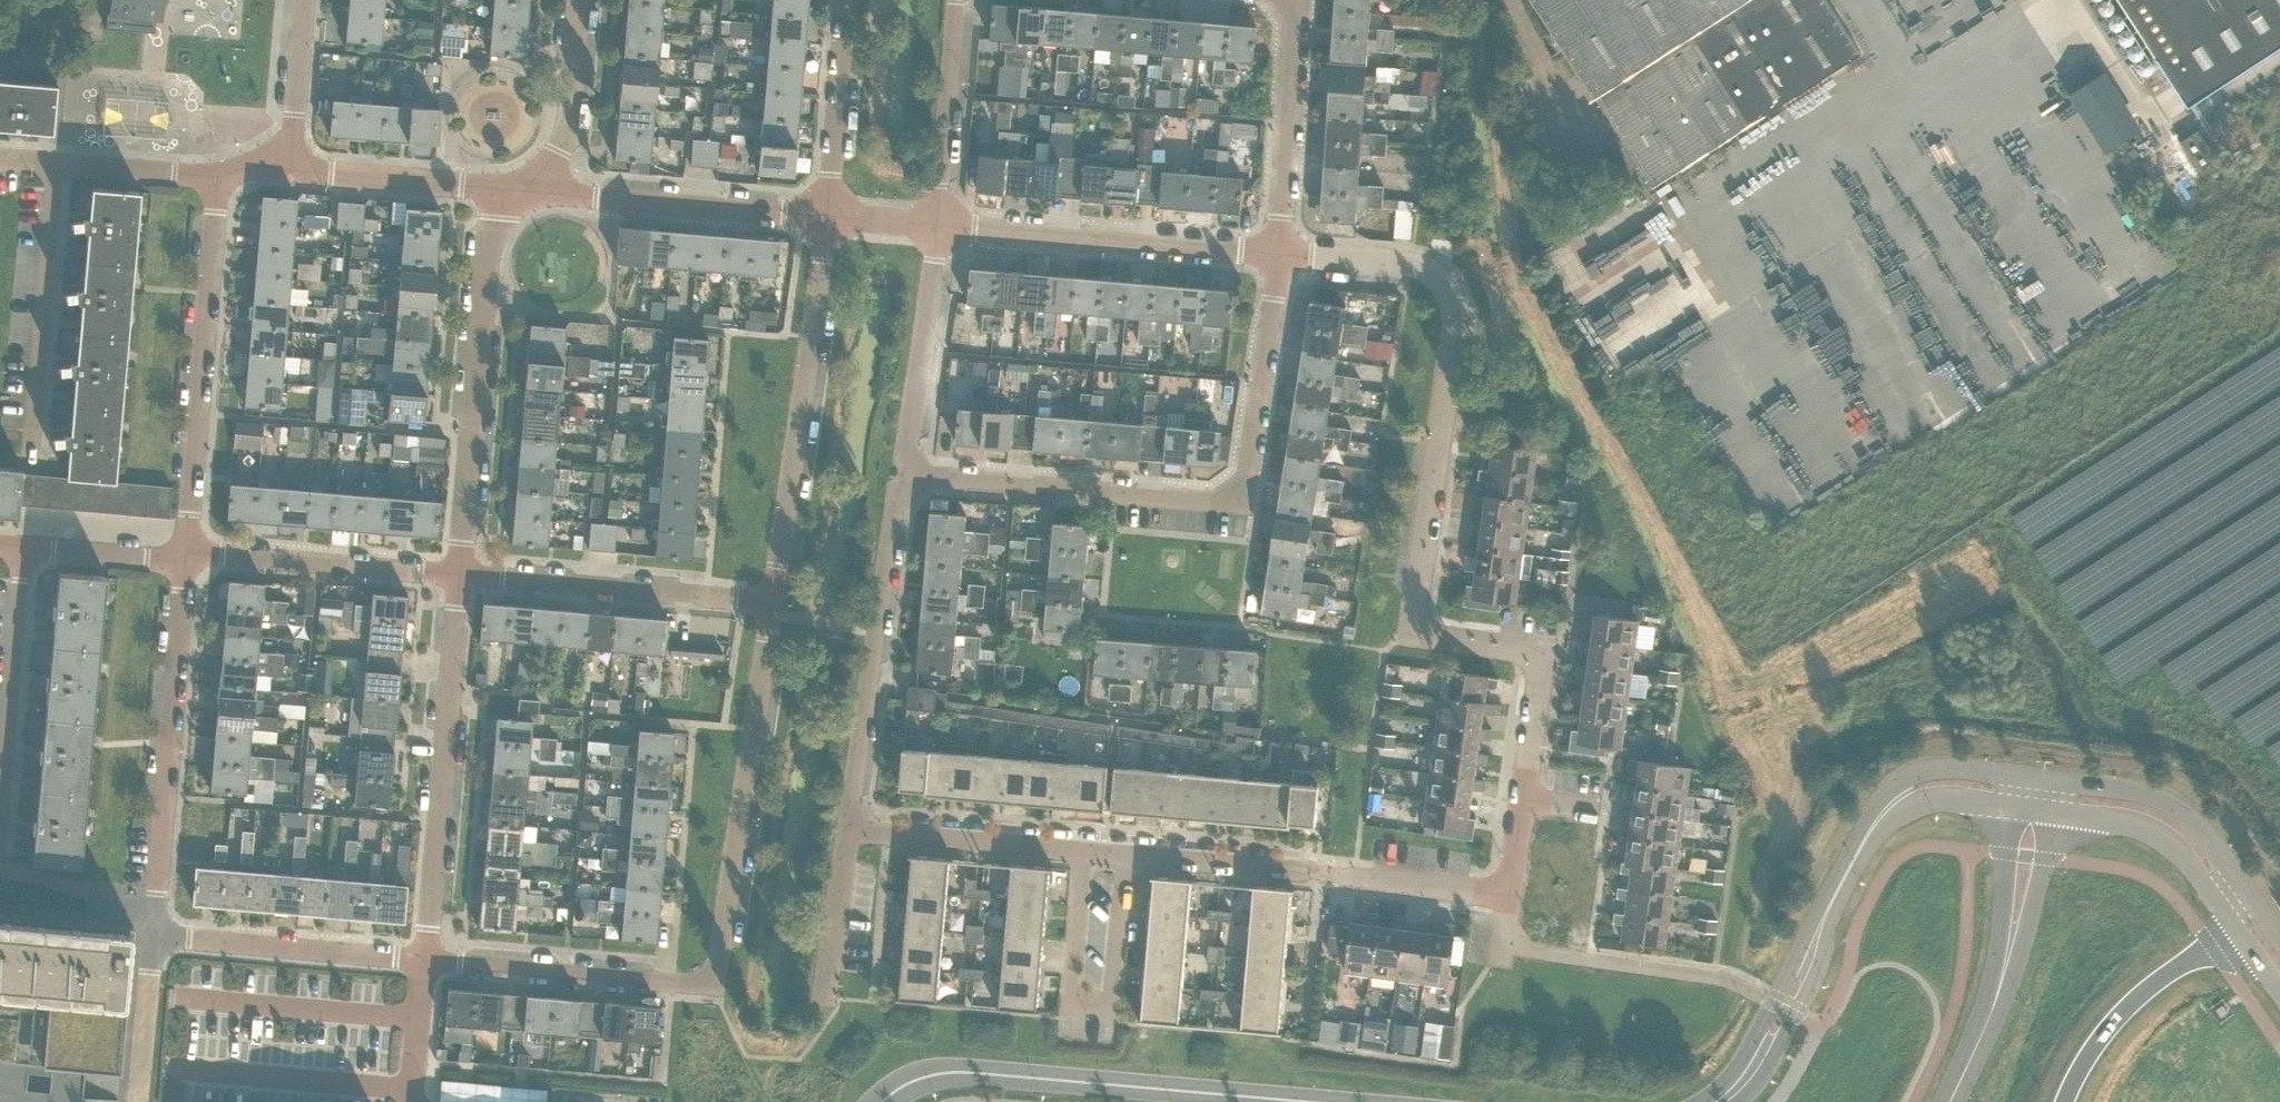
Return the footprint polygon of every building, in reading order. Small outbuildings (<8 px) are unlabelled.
[(112,6),(111,13),(107,13),(106,28),(154,32),(156,17),(153,16),(154,12),(155,8),(156,4),(157,0),(113,0),(112,6)] [(385,0),(349,0),(348,14),(389,18),(390,8),(384,7),(385,0)] [(526,29),(529,3),(493,0),(492,17),(486,16),(485,26),(526,29)] [(731,0),(721,0),(720,10),(730,11),(731,0)] [(808,0),(772,0),(771,14),(806,17),(808,0)] [(1370,12),(1371,0),(1335,0),(1334,10),(1370,12)] [(1861,54),(1827,0),(1533,0),(1653,187),(1861,54)] [(2279,46),(2279,0),(2119,0),(2188,106),(2279,46)] [(662,21),(663,5),(627,2),(625,28),(667,32),(667,22),(662,21)] [(1018,41),(1021,5),(994,3),(991,38),(1018,41)] [(1044,43),(1047,7),(1021,5),(1018,41),(1017,50),(1016,66),(1027,67),(1029,42),(1044,43)] [(1070,45),(1073,10),(1047,7),(1044,43),(1070,45)] [(711,24),(712,9),(700,8),(698,22),(711,24)] [(1073,10),(1070,45),(1096,47),(1099,12),(1073,10)] [(1369,28),(1370,12),(1334,10),(1332,36),(1394,40),(1395,30),(1369,28)] [(1111,49),(1122,50),(1125,14),(1099,12),(1096,47),(1111,49)] [(388,28),(389,18),(348,14),(345,41),(367,43),(380,44),(381,44),(382,27),(388,28)] [(804,43),(806,17),(771,14),(769,30),(764,30),(763,40),(804,43)] [(1148,52),(1151,17),(1125,14),(1122,50),(1121,59),(1120,75),(1130,76),(1133,51),(1148,52)] [(1172,80),(1177,19),(1151,17),(1148,52),(1163,53),(1161,79),(1172,80)] [(431,36),(432,20),(417,19),(416,34),(431,36)] [(730,34),(731,20),(721,19),(720,33),(730,34)] [(1200,57),(1203,21),(1177,19),(1172,80),(1183,81),(1185,55),(1200,57)] [(479,37),(481,24),(445,21),(444,30),(440,30),(438,48),(452,49),(454,34),(479,37)] [(1226,59),(1229,23),(1203,21),(1200,57),(1215,58),(1213,84),(1224,85),(1225,68),(1226,59)] [(1229,23),(1226,59),(1254,61),(1257,26),(1229,23)] [(1466,37),(1468,26),(1450,23),(1448,34),(1466,37)] [(524,56),(526,29),(485,26),(484,36),(490,36),(489,53),(524,56)] [(666,41),(667,32),(625,28),(623,54),(659,57),(660,41),(666,41)] [(431,36),(413,35),(412,54),(430,55),(431,36)] [(1393,52),(1394,40),(1332,36),(1331,62),(1367,65),(1368,50),(1393,52)] [(802,69),(804,43),(763,40),(762,49),(768,50),(766,66),(802,69)] [(713,48),(712,61),(726,62),(728,44),(713,42),(713,48)] [(367,43),(366,50),(380,51),(380,44),(367,43)] [(699,47),(698,60),(711,61),(712,61),(713,48),(699,47)] [(1016,66),(1017,50),(1006,49),(1005,65),(1016,66)] [(349,66),(350,54),(337,53),(336,65),(349,66)] [(1058,53),(1057,70),(1068,70),(1069,54),(1058,53)] [(657,73),(659,57),(623,54),(621,80),(662,84),(663,74),(657,73)] [(1078,71),(1080,55),(1069,54),(1068,70),(1078,71)] [(1120,75),(1121,59),(1110,58),(1109,74),(1120,75)] [(710,80),(711,61),(698,60),(694,59),(692,78),(710,80)] [(440,75),(441,63),(426,61),(425,74),(440,75)] [(1366,74),(1367,65),(1331,62),(1329,88),(1390,92),(1391,82),(1376,81),(1377,74),(1366,74)] [(800,95),(802,69),(766,66),(765,82),(759,82),(758,92),(800,95)] [(1225,68),(1224,85),(1235,86),(1237,69),(1225,68)] [(1421,81),(1436,83),(1437,77),(1439,71),(1423,69),(1421,81)] [(2144,139),(2110,71),(2070,90),(2104,159),(2144,139)] [(57,84),(0,79),(0,129),(9,129),(9,132),(23,133),(23,130),(53,133),(57,84)] [(661,93),(662,84),(621,80),(618,106),(654,109),(656,93),(661,93)] [(745,92),(754,92),(754,82),(745,82),(745,92)] [(400,83),(399,96),(412,98),(413,84),(409,83),(400,83)] [(997,94),(1013,96),(1014,84),(998,83),(997,94)] [(677,96),(678,85),(665,84),(663,94),(677,96)] [(1014,84),(1013,96),(1026,97),(1027,85),(1014,84)] [(1184,106),(1185,87),(1171,86),(1171,89),(1170,105),(1184,106)] [(722,98),(723,89),(714,88),(713,97),(722,98)] [(1156,88),(1155,106),(1170,106),(1170,105),(1171,89),(1156,88)] [(1389,103),(1390,92),(1329,88),(1327,114),(1363,117),(1364,102),(1389,103)] [(797,122),(800,95),(758,92),(757,102),(763,102),(762,118),(797,122)] [(1097,92),(1096,100),(1112,101),(1112,93),(1097,92)] [(356,138),(360,96),(350,95),(349,101),(332,100),(332,101),(331,112),(329,135),(356,138)] [(383,140),(386,104),(369,103),(370,97),(360,96),(356,138),(383,140)] [(1215,99),(1197,97),(1195,111),(1214,113),(1215,99)] [(317,111),(331,112),(332,101),(318,99),(317,111)] [(409,142),(413,101),(403,100),(403,106),(386,104),(383,140),(409,142)] [(713,100),(711,113),(728,115),(729,101),(713,100)] [(413,101),(409,142),(436,144),(439,109),(421,107),(422,102),(413,101)] [(1006,102),(989,101),(989,110),(1006,111),(1006,102)] [(1028,112),(1038,113),(1038,103),(1029,103),(1028,112)] [(653,125),(654,109),(618,106),(616,132),(658,136),(659,126),(653,125)] [(1038,127),(1049,128),(1051,114),(1040,113),(1038,127)] [(701,129),(702,115),(692,114),(691,128),(701,129)] [(724,129),(724,115),(712,114),(711,128),(724,129)] [(1362,133),(1363,117),(1327,114),(1325,140),(1387,145),(1387,134),(1371,133),(1362,133)] [(795,147),(797,122),(762,118),(760,134),(754,134),(754,144),(795,147)] [(1051,134),(1051,142),(1052,142),(1051,152),(1072,153),(1073,142),(1073,136),(1072,136),(1074,123),(1052,121),(1051,134)] [(1254,138),(1255,123),(1232,122),(1231,137),(1254,138)] [(1139,127),(1138,145),(1153,146),(1154,129),(1139,127)] [(2202,176),(2220,164),(2198,130),(2180,142),(2202,176)] [(1005,193),(1010,131),(1000,131),(998,146),(993,146),(992,156),(981,155),(977,190),(1005,193)] [(1031,195),(1034,159),(1020,158),(1022,132),(1010,131),(1005,193),(1031,195)] [(657,146),(658,136),(616,132),(614,160),(630,161),(649,162),(650,162),(651,145),(657,146)] [(730,142),(745,143),(745,135),(730,134),(730,142)] [(1137,168),(1136,168),(1128,167),(1130,138),(1114,137),(1113,154),(1109,201),(1134,204),(1137,168)] [(683,150),(684,139),(669,138),(668,149),(683,150)] [(690,165),(703,167),(706,140),(693,139),(690,165)] [(719,141),(706,140),(703,167),(717,168),(719,141)] [(1386,156),(1387,145),(1325,140),(1324,167),(1360,169),(1361,154),(1386,156)] [(1034,159),(1031,195),(1058,197),(1059,190),(1070,191),(1073,157),(1072,157),(1072,153),(1051,152),(1052,142),(1051,142),(1037,141),(1036,159),(1034,159)] [(733,157),(734,143),(721,142),(720,156),(733,157)] [(793,175),(795,147),(754,144),(753,154),(759,154),(757,171),(793,175)] [(1148,204),(1151,164),(1153,146),(1138,145),(1136,168),(1137,168),(1134,204),(1136,204),(1136,203),(1148,204)] [(1213,210),(1218,149),(1206,148),(1204,174),(1190,172),(1187,208),(1213,210)] [(1218,149),(1213,210),(1240,213),(1243,177),(1231,176),(1232,163),(1228,163),(1230,150),(1218,149)] [(1073,157),(1070,191),(1082,192),(1082,199),(1109,201),(1113,154),(1085,152),(1085,158),(1073,157)] [(649,162),(630,161),(629,167),(629,172),(648,173),(649,162)] [(1161,206),(1165,170),(1165,165),(1151,164),(1148,204),(1160,205),(1160,206),(1161,206)] [(1358,184),(1360,169),(1324,167),(1322,193),(1383,197),(1384,186),(1358,184)] [(1187,208),(1190,172),(1165,170),(1161,206),(1187,208)] [(85,260),(134,264),(140,191),(91,187),(89,217),(86,217),(84,231),(87,231),(85,260)] [(1383,198),(1383,197),(1322,193),(1320,220),(1356,222),(1357,211),(1367,211),(1368,207),(1383,208),(1383,207),(1398,208),(1396,237),(1411,238),(1413,210),(1416,210),(1417,200),(1383,198)] [(260,222),(301,226),(301,216),(296,216),(297,198),(262,195),(260,222)] [(336,228),(349,229),(351,202),(338,201),(336,228)] [(364,203),(351,202),(349,229),(362,230),(364,203)] [(397,234),(439,237),(441,210),(405,207),(404,218),(394,217),(393,229),(398,229),(397,234)] [(375,228),(375,213),(364,212),(363,227),(375,228)] [(316,226),(328,228),(330,216),(317,215),(316,226)] [(300,236),(301,226),(260,222),(257,249),(293,252),(294,235),(300,236)] [(643,270),(647,229),(619,226),(616,262),(634,263),(633,269),(643,270)] [(670,266),(673,231),(647,229),(643,270),(653,271),(654,265),(670,266)] [(695,274),(699,233),(673,231),(670,266),(686,268),(686,274),(695,274)] [(722,271),(725,235),(699,233),(695,274),(705,275),(706,269),(722,271)] [(436,263),(439,237),(397,234),(396,244),(402,244),(401,260),(436,263)] [(748,279),(751,238),(725,235),(722,271),(738,272),(738,278),(748,279)] [(343,255),(344,238),(329,237),(328,254),(343,255)] [(751,238),(748,279),(757,280),(758,274),(775,276),(778,240),(751,238)] [(367,246),(351,245),(350,255),(366,256),(367,246)] [(291,268),(293,252),(257,249),(255,275),(296,278),(297,268),(291,268)] [(343,256),(331,255),(330,268),(341,270),(343,256)] [(128,336),(134,264),(85,260),(82,289),(79,289),(78,302),(81,303),(78,332),(128,336)] [(434,290),(436,263),(401,260),(399,277),(394,276),(393,286),(434,290)] [(359,282),(360,267),(348,267),(347,282),(359,282)] [(995,306),(998,270),(971,268),(968,303),(995,306)] [(1021,308),(1023,272),(998,270),(995,306),(994,314),(993,331),(1004,332),(1006,306),(1021,308)] [(1047,310),(1050,274),(1023,272),(1021,308),(1036,309),(1034,334),(1045,335),(1046,319),(1047,310)] [(1073,312),(1076,277),(1050,274),(1047,310),(1073,312)] [(295,288),(296,278),(255,275),(253,300),(288,304),(289,287),(295,288)] [(1099,314),(1102,279),(1076,277),(1073,312),(1099,314)] [(1125,317),(1128,281),(1102,279),(1099,314),(1125,317)] [(1150,344),(1155,283),(1128,281),(1125,317),(1141,318),(1140,327),(1138,343),(1150,344)] [(1177,321),(1180,286),(1155,283),(1150,344),(1161,345),(1162,329),(1163,320),(1177,321)] [(342,302),(343,287),(333,286),(332,301),(342,302)] [(432,315),(434,290),(393,286),(392,296),(398,296),(396,312),(432,315)] [(1201,349),(1206,288),(1180,286),(1177,321),(1187,322),(1186,331),(1192,332),(1190,348),(1201,349)] [(1206,288),(1201,349),(1213,350),(1215,324),(1231,326),(1234,290),(1206,288)] [(356,308),(357,293),(345,293),(344,307),(356,308)] [(678,309),(679,294),(667,294),(666,308),(678,309)] [(287,320),(288,304),(253,300),(251,326),(292,330),(293,320),(287,320)] [(1306,327),(1366,337),(1368,326),(1343,322),(1345,306),(1310,300),(1306,327)] [(664,303),(651,301),(649,318),(662,319),(664,303)] [(731,320),(732,305),(718,304),(717,318),(731,320)] [(339,322),(340,308),(328,307),(327,321),(339,322)] [(775,324),(777,311),(749,308),(748,321),(775,324)] [(716,326),(717,313),(703,311),(701,325),(716,326)] [(430,341),(432,315),(396,312),(395,329),(389,328),(388,338),(430,341)] [(993,331),(994,314),(983,313),(982,330),(993,331)] [(1046,319),(1045,335),(1056,336),(1057,320),(1046,319)] [(1097,339),(1098,323),(1088,322),(1087,336),(1087,339),(1097,339)] [(1098,323),(1097,339),(1109,340),(1110,324),(1098,323)] [(530,324),(527,360),(545,362),(545,352),(569,355),(570,342),(564,341),(565,327),(530,324)] [(291,340),(292,330),(251,326),(248,352),(284,355),(285,339),(291,340)] [(1366,339),(1366,337),(1306,327),(1302,353),(1337,359),(1339,344),(1365,347),(1366,339)] [(1382,338),(1391,340),(1393,330),(1384,329),(1382,338)] [(121,408),(128,336),(78,332),(76,362),(73,361),(72,375),(75,375),(72,404),(121,408)] [(352,353),(353,335),(342,335),(341,353),(352,353)] [(388,338),(356,335),(355,351),(382,353),(381,356),(390,357),(393,355),(392,365),(427,368),(430,341),(388,338)] [(687,374),(705,375),(708,339),(673,336),(672,351),(666,350),(665,363),(688,365),(687,374)] [(1365,347),(1364,356),(1387,359),(1389,342),(1366,339),(1365,347)] [(334,360),(335,341),(324,340),(322,359),(334,360)] [(282,372),(284,355),(248,352),(246,378),(287,382),(288,372),(282,372)] [(527,360),(524,386),(560,389),(561,375),(567,376),(587,378),(587,373),(588,359),(589,356),(569,355),(545,352),(545,362),(527,360)] [(1335,374),(1337,359),(1302,353),(1298,379),(1358,388),(1360,378),(1335,374)] [(613,375),(614,361),(588,359),(587,373),(613,375)] [(353,371),(354,361),(341,360),(340,370),(353,371)] [(972,373),(986,374),(987,361),(973,360),(972,373)] [(631,377),(632,362),(619,361),(618,376),(631,377)] [(632,362),(631,377),(644,378),(645,363),(632,362)] [(703,401),(705,375),(687,374),(688,365),(665,363),(663,384),(669,385),(668,398),(703,401)] [(425,394),(427,368),(392,365),(391,381),(385,380),(384,390),(425,394)] [(1010,443),(1013,413),(997,411),(999,386),(1001,369),(989,368),(988,376),(989,376),(983,446),(1010,448),(1010,443)] [(331,387),(333,387),(334,374),(316,372),(315,386),(317,386),(318,386),(323,386),(330,387),(331,387)] [(989,376),(988,376),(978,375),(975,409),(959,408),(956,443),(983,446),(989,376)] [(286,392),(287,382),(246,378),(244,406),(279,409),(281,391),(286,392)] [(1356,399),(1358,388),(1298,379),(1294,405),(1329,410),(1331,395),(1356,399)] [(317,386),(316,403),(317,403),(322,404),(329,404),(330,404),(331,387),(330,387),(323,386),(318,386),(317,386)] [(559,405),(560,389),(524,386),(522,412),(564,415),(564,406),(559,405)] [(359,420),(362,390),(340,388),(338,419),(359,420)] [(423,421),(425,394),(384,390),(383,400),(389,400),(388,418),(423,421)] [(1063,452),(1066,417),(1052,416),(1053,405),(1050,405),(1051,391),(1040,390),(1037,415),(1034,445),(1034,450),(1063,452)] [(1145,394),(1144,410),(1155,411),(1157,394),(1157,391),(1146,391),(1145,394)] [(1087,454),(1092,394),(1082,393),(1079,419),(1066,417),(1063,452),(1087,454)] [(1113,457),(1116,422),(1101,420),(1102,412),(1103,395),(1092,394),(1087,454),(1113,457)] [(628,410),(629,396),(617,395),(615,409),(628,410)] [(701,427),(703,401),(668,398),(666,415),(661,414),(660,424),(701,427)] [(1191,463),(1196,403),(1186,402),(1183,428),(1167,426),(1165,456),(1164,461),(1191,463)] [(1196,403),(1191,463),(1218,466),(1222,430),(1211,429),(1212,419),(1206,419),(1207,404),(1196,403)] [(115,482),(121,408),(72,404),(70,433),(67,433),(65,447),(68,447),(66,477),(115,482)] [(1328,419),(1329,410),(1294,405),(1290,431),(1325,436),(1334,437),(1350,440),(1350,439),(1377,444),(1379,432),(1374,431),(1375,429),(1352,425),(1351,429),(1337,427),(1338,421),(1328,419)] [(563,425),(564,415),(522,412),(520,438),(555,441),(557,425),(563,425)] [(1022,444),(1025,414),(1013,413),(1010,443),(1022,444)] [(1153,455),(1156,414),(1144,413),(1143,424),(1141,454),(1153,455)] [(1034,445),(1037,415),(1025,414),(1022,444),(1034,445)] [(1165,456),(1167,426),(1168,415),(1156,414),(1153,455),(1165,456)] [(233,447),(261,450),(263,423),(236,420),(233,447)] [(287,438),(288,423),(279,422),(277,437),(287,438)] [(1141,454),(1143,424),(1116,422),(1113,457),(1140,459),(1141,454)] [(288,423),(287,438),(300,440),(303,426),(288,423)] [(699,453),(701,427),(660,424),(659,434),(665,434),(663,450),(699,453)] [(336,441),(337,431),(323,429),(322,439),(336,441)] [(610,444),(611,430),(599,429),(598,443),(610,444)] [(355,444),(356,432),(343,431),(342,443),(355,444)] [(611,446),(622,447),(623,446),(624,447),(625,432),(612,431),(611,445),(611,446)] [(1321,462),(1325,436),(1290,431),(1286,456),(1321,462)] [(406,446),(407,434),(393,433),(392,445),(406,446)] [(443,469),(446,437),(418,434),(415,467),(443,469)] [(1348,450),(1350,440),(1334,437),(1332,448),(1348,450)] [(554,457),(555,441),(520,438),(518,464),(559,467),(559,466),(560,458),(554,457)] [(390,457),(391,442),(379,441),(377,456),(390,457)] [(1490,470),(1532,476),(1536,450),(1494,444),(1494,445),(1483,444),(1481,453),(1492,455),(1490,470)] [(406,446),(392,445),(392,453),(391,459),(409,460),(409,459),(410,447),(406,446)] [(606,460),(607,446),(597,445),(595,459),(606,460)] [(611,446),(611,445),(609,445),(608,459),(622,460),(622,447),(611,446)] [(697,479),(699,453),(663,450),(662,467),(656,466),(656,476),(697,479)] [(1319,477),(1321,462),(1286,456),(1282,482),(1317,488),(1326,489),(1342,491),(1344,481),(1319,477)] [(567,467),(559,466),(559,467),(518,464),(516,490),(551,493),(552,482),(566,483),(567,467)] [(19,504),(22,473),(23,468),(0,466),(0,515),(18,517),(19,504)] [(1532,476),(1490,470),(1479,469),(1478,479),(1489,480),(1487,496),(1529,502),(1532,476)] [(602,492),(604,471),(592,470),(591,491),(602,492)] [(624,498),(625,487),(622,486),(623,472),(611,472),(609,497),(624,498)] [(1579,483),(1581,474),(1567,472),(1566,481),(1579,483)] [(115,482),(66,477),(25,473),(22,473),(19,504),(22,505),(169,518),(172,487),(115,482)] [(695,505),(697,479),(656,476),(655,486),(661,486),(659,502),(695,505)] [(254,521),(257,480),(247,479),(247,485),(230,483),(226,519),(254,521)] [(280,523),(283,488),(267,486),(267,480),(257,480),(254,521),(280,523)] [(1313,514),(1313,513),(1317,488),(1282,482),(1278,508),(1313,514)] [(306,525),(309,484),(300,483),(299,489),(283,488),(280,523),(306,525)] [(332,528),(335,492),(319,491),(319,485),(309,484),(306,525),(332,528)] [(358,530),(361,489),(352,488),(351,494),(335,492),(332,528),(358,530)] [(384,532),(387,497),(371,495),(372,489),(361,489),(358,530),(384,532)] [(1326,489),(1324,499),(1328,500),(1340,502),(1342,491),(1326,489)] [(550,509),(551,493),(516,490),(513,516),(555,519),(556,510),(550,509)] [(410,534),(413,493),(404,492),(404,498),(387,497),(384,532),(410,534)] [(1362,507),(1364,496),(1345,492),(1343,503),(1362,507)] [(413,493),(410,534),(438,537),(441,501),(423,500),(424,494),(413,493)] [(1529,502),(1487,496),(1476,494),(1474,504),(1485,506),(1483,521),(1525,527),(1529,502)] [(624,501),(609,499),(608,513),(623,515),(624,501)] [(1566,514),(1568,500),(1559,499),(1557,512),(1566,514)] [(1568,500),(1566,514),(1575,515),(1577,501),(1568,500)] [(693,531),(695,505),(659,502),(658,519),(652,518),(651,528),(693,531)] [(1311,528),(1313,514),(1278,508),(1274,534),(1309,539),(1318,541),(1334,543),(1360,547),(1362,530),(1337,526),(1336,532),(1311,528)] [(928,537),(1003,544),(1004,534),(1005,526),(989,525),(989,533),(965,531),(966,514),(930,511),(928,537)] [(554,529),(555,519),(513,516),(511,543),(547,546),(548,529),(554,529)] [(1573,534),(1575,519),(1564,518),(1562,532),(1573,534)] [(1525,527),(1483,521),(1472,520),(1471,529),(1482,531),(1480,546),(1522,552),(1525,527)] [(1052,549),(1087,552),(1089,525),(1054,522),(1053,538),(1027,536),(1026,547),(1042,548),(1052,549)] [(601,550),(603,524),(590,523),(588,549),(601,550)] [(603,524),(601,550),(614,552),(616,525),(603,524)] [(644,540),(645,527),(630,526),(629,539),(644,540)] [(690,559),(693,531),(651,528),(650,538),(656,538),(655,556),(690,559)] [(1305,565),(1309,539),(1274,534),(1270,560),(1305,565)] [(1002,553),(1003,544),(928,537),(926,564),(962,567),(963,550),(989,553),(989,552),(1002,553)] [(1318,541),(1316,551),(1332,553),(1334,543),(1318,541)] [(1522,552),(1480,546),(1469,545),(1467,555),(1478,557),(1476,572),(1518,578),(1519,577),(1531,579),(1534,554),(1522,552)] [(1026,547),(1026,558),(1041,559),(1042,548),(1026,547)] [(1085,578),(1087,552),(1052,549),(1049,575),(1085,578)] [(1570,552),(1552,550),(1551,556),(1569,558),(1570,552)] [(1302,580),(1305,565),(1270,560),(1266,585),(1326,595),(1327,584),(1302,580)] [(959,593),(962,567),(926,564),(924,590),(959,593)] [(1567,584),(1568,571),(1559,570),(1557,570),(1557,571),(1535,567),(1533,580),(1555,583),(1555,582),(1567,584)] [(51,645),(100,649),(107,576),(58,572),(55,602),(52,602),(51,615),(54,616),(51,645)] [(1515,604),(1518,578),(1476,572),(1474,585),(1466,584),(1463,605),(1500,610),(1501,602),(1515,604)] [(1083,604),(1085,578),(1049,575),(1048,590),(1023,588),(1023,589),(1007,588),(1006,599),(1021,600),(1022,600),(1022,599),(1083,604)] [(226,607),(287,613),(288,602),(262,600),(264,583),(228,580),(226,607)] [(969,584),(968,594),(985,596),(986,585),(969,583),(969,584)] [(1324,605),(1326,595),(1266,585),(1261,612),(1296,618),(1298,608),(1307,609),(1308,602),(1324,605)] [(313,614),(315,587),(304,586),(302,613),(289,612),(288,624),(301,625),(302,614),(313,614)] [(984,607),(985,596),(968,594),(959,593),(924,590),(921,616),(957,620),(958,610),(968,611),(969,605),(984,607)] [(354,618),(405,623),(408,595),(372,592),(371,605),(355,603),(354,618)] [(1348,615),(1351,599),(1327,596),(1325,611),(1348,615)] [(1006,599),(1004,621),(1019,622),(1021,600),(1006,599)] [(1080,631),(1083,604),(1022,599),(1022,600),(1021,609),(1033,610),(1032,615),(1046,616),(1045,628),(1065,630),(1080,631)] [(333,616),(334,602),(320,600),(319,615),(332,616),(333,616)] [(507,640),(510,605),(482,602),(479,644),(490,645),(491,639),(507,640)] [(532,648),(536,607),(510,605),(507,640),(523,642),(522,647),(532,648)] [(286,623),(287,613),(226,607),(224,633),(259,636),(261,621),(286,623)] [(559,645),(562,609),(536,607),(532,648),(542,649),(543,643),(559,645)] [(584,653),(588,612),(562,609),(559,645),(575,646),(574,652),(584,653)] [(1659,621),(1660,612),(1646,610),(1645,619),(1659,621)] [(611,649),(614,614),(588,612),(584,653),(594,654),(595,648),(611,649)] [(636,657),(640,616),(614,614),(611,649),(627,651),(626,656),(636,657)] [(1592,641),(1634,647),(1638,621),(1596,615),(1596,616),(1584,614),(1583,624),(1594,626),(1592,641)] [(318,615),(317,628),(331,629),(331,623),(332,616),(319,615),(318,615)] [(663,654),(666,618),(640,616),(636,657),(646,658),(647,652),(663,654)] [(956,635),(957,620),(921,616),(919,642),(981,648),(981,636),(956,635)] [(403,650),(405,623),(354,618),(353,631),(368,633),(367,646),(368,646),(402,650),(403,650)] [(1355,626),(1345,625),(1343,638),(1353,639),(1355,626)] [(1064,640),(1065,630),(1045,628),(1044,638),(1064,640)] [(258,652),(259,636),(224,633),(222,659),(282,665),(283,654),(258,652)] [(1122,675),(1125,639),(1097,637),(1095,673),(1122,675)] [(1148,677),(1151,641),(1125,639),(1122,675),(1148,677)] [(1634,647),(1592,641),(1581,639),(1579,649),(1591,651),(1589,666),(1631,672),(1634,647)] [(1174,679),(1177,643),(1151,641),(1148,677),(1173,679),(1174,679)] [(980,658),(981,648),(919,642),(917,670),(952,673),(954,656),(980,658)] [(1200,681),(1203,646),(1177,643),(1174,679),(1173,679),(1172,688),(1173,688),(1172,704),(1183,705),(1185,680),(1200,681)] [(94,721),(100,649),(51,645),(49,674),(46,673),(45,687),(47,687),(45,717),(94,721)] [(401,662),(402,650),(368,646),(367,659),(401,662)] [(671,646),(670,654),(721,659),(721,650),(671,646)] [(1224,708),(1229,648),(1203,646),(1200,681),(1215,682),(1213,707),(1224,708)] [(1229,648),(1224,708),(1225,708),(1223,729),(1233,730),(1236,684),(1253,685),(1256,650),(1229,648)] [(283,654),(282,665),(297,666),(298,653),(283,652),(283,654)] [(281,676),(282,665),(222,659),(219,685),(255,688),(256,673),(281,676)] [(400,673),(401,662),(367,659),(366,670),(400,673)] [(333,661),(315,660),(312,692),(330,694),(333,661)] [(529,670),(530,670),(531,660),(518,660),(516,685),(528,686),(529,670)] [(645,676),(647,661),(636,661),(635,675),(645,676)] [(529,670),(528,686),(529,686),(528,691),(554,692),(556,665),(546,664),(545,671),(530,670),(529,670)] [(1631,672),(1589,666),(1577,665),(1576,674),(1587,676),(1585,691),(1627,697),(1631,672)] [(1676,685),(1678,671),(1660,669),(1658,682),(1676,685)] [(401,674),(400,673),(366,670),(365,670),(363,698),(398,701),(401,674)] [(1441,697),(1484,703),(1486,687),(1497,689),(1499,679),(1487,677),(1487,676),(1445,671),(1441,697)] [(311,692),(312,673),(298,672),(296,691),(311,692)] [(475,672),(474,686),(486,686),(487,673),(475,672)] [(1400,698),(1401,684),(1384,682),(1382,696),(1400,698)] [(933,709),(935,687),(909,683),(907,706),(905,735),(900,788),(925,790),(925,795),(926,795),(931,737),(918,736),(921,707),(933,709)] [(1120,700),(1121,684),(1110,683),(1109,699),(1120,700)] [(1121,684),(1120,700),(1131,701),(1132,685),(1121,684)] [(253,704),(255,688),(219,685),(217,711),(278,717),(279,706),(253,704)] [(958,713),(960,701),(947,699),(947,692),(936,691),(936,687),(935,687),(933,709),(958,713)] [(1173,688),(1172,688),(1162,687),(1161,703),(1172,704),(1173,688)] [(1627,697),(1585,691),(1574,690),(1572,700),(1584,702),(1582,716),(1624,722),(1627,697)] [(644,692),(635,691),(633,713),(642,714),(644,692)] [(580,695),(580,709),(604,710),(605,695),(580,693),(580,695)] [(580,709),(580,695),(568,694),(567,708),(580,709)] [(619,711),(620,699),(607,697),(605,709),(619,711)] [(1495,704),(1484,703),(1441,697),(1438,722),(1480,728),(1483,713),(1494,714),(1495,704)] [(396,728),(398,701),(363,698),(362,713),(352,712),(351,724),(395,728),(396,728)] [(516,719),(532,720),(537,721),(538,699),(518,698),(516,719)] [(280,714),(306,715),(307,703),(281,701),(280,714)] [(984,716),(985,705),(960,701),(958,713),(984,716)] [(1009,720),(1011,708),(985,705),(984,716),(1009,720)] [(1034,724),(1036,712),(1011,708),(1009,720),(1034,724)] [(277,728),(278,717),(217,711),(215,737),(250,741),(251,725),(277,728)] [(1059,728),(1061,716),(1036,712),(1034,724),(1059,728)] [(1670,729),(1671,716),(1654,713),(1652,727),(1670,729)] [(324,732),(325,716),(311,715),(310,732),(324,732)] [(1085,732),(1086,719),(1061,716),(1059,728),(1085,732)] [(1620,749),(1624,722),(1582,716),(1580,730),(1572,729),(1569,750),(1605,755),(1606,747),(1620,749)] [(87,793),(94,721),(45,717),(42,746),(39,746),(38,760),(41,760),(38,789),(87,793)] [(532,720),(516,719),(496,717),(494,744),(529,747),(530,736),(532,720)] [(1086,719),(1085,732),(1111,736),(1112,723),(1086,719)] [(1492,729),(1480,728),(1438,722),(1434,747),(1477,753),(1479,738),(1490,739),(1492,729)] [(394,740),(395,728),(351,724),(350,735),(360,736),(360,737),(394,740)] [(1141,739),(1143,728),(1118,724),(1117,736),(1141,739)] [(1165,743),(1167,731),(1143,728),(1141,739),(1165,743)] [(636,756),(671,759),(674,732),(638,729),(636,756)] [(1189,746),(1190,735),(1167,731),(1165,743),(1189,746)] [(1393,748),(1395,735),(1377,733),(1375,746),(1393,748)] [(1237,742),(1236,753),(1253,754),(1255,737),(1236,734),(1235,741),(1237,742)] [(1212,750),(1214,738),(1190,735),(1189,746),(1212,750)] [(556,750),(556,749),(557,739),(530,736),(529,747),(539,748),(556,750)] [(249,754),(250,741),(215,737),(212,763),(289,770),(290,758),(249,754)] [(393,752),(394,740),(360,737),(359,748),(393,752)] [(951,797),(956,739),(931,737),(926,795),(951,797)] [(1237,742),(1235,741),(1214,738),(1212,750),(1236,753),(1237,742)] [(976,799),(981,742),(956,739),(951,797),(976,799)] [(1279,760),(1280,742),(1270,740),(1268,759),(1279,760)] [(1282,767),(1277,826),(1290,827),(1290,823),(1315,825),(1320,770),(1307,769),(1309,743),(1295,741),(1293,768),(1282,767)] [(1002,802),(1007,744),(981,742),(976,799),(1002,802)] [(627,756),(627,755),(628,745),(611,743),(610,754),(627,756)] [(528,758),(529,747),(494,744),(492,770),(527,773),(528,758)] [(1027,804),(1032,746),(1007,744),(1002,802),(1027,804)] [(1052,807),(1058,748),(1032,746),(1027,804),(1052,807)] [(1488,755),(1477,753),(1434,747),(1431,773),(1473,778),(1475,763),(1487,765),(1488,755)] [(393,752),(359,748),(358,748),(356,775),(392,779),(394,752),(393,752)] [(539,748),(538,759),(555,761),(554,765),(575,767),(576,751),(556,749),(556,750),(539,748)] [(1078,809),(1083,750),(1058,748),(1052,807),(1078,809)] [(1083,750),(1078,809),(1104,811),(1109,753),(1083,750)] [(1135,814),(1140,755),(1116,753),(1111,812),(1135,814)] [(636,756),(627,755),(627,756),(610,754),(609,765),(635,767),(634,782),(669,785),(671,759),(636,756)] [(304,770),(315,771),(316,756),(305,755),(304,770)] [(1159,816),(1164,757),(1140,755),(1135,814),(1159,816)] [(1182,818),(1187,759),(1164,757),(1159,816),(1182,818)] [(1206,820),(1211,761),(1187,759),(1182,818),(1206,820)] [(1637,787),(1686,793),(1690,768),(1641,761),(1640,761),(1629,760),(1628,770),(1639,771),(1637,787)] [(1230,822),(1235,763),(1211,761),(1206,820),(1230,822)] [(298,771),(289,770),(212,763),(210,791),(246,794),(247,777),(272,780),(298,782),(298,771)] [(1254,824),(1259,765),(1235,763),(1230,822),(1254,824)] [(1277,826),(1282,767),(1259,765),(1254,824),(1277,826)] [(312,806),(315,771),(304,770),(301,806),(312,806)] [(526,788),(527,773),(492,770),(490,796),(525,799),(526,788)] [(323,773),(316,772),(315,783),(322,784),(323,773)] [(356,775),(331,772),(330,784),(355,786),(354,803),(389,806),(392,779),(356,775)] [(1485,780),(1473,778),(1431,773),(1427,797),(1470,803),(1472,788),(1483,790),(1485,780)] [(1383,792),(1384,783),(1370,781),(1366,809),(1378,811),(1381,791),(1383,792)] [(667,811),(669,785),(634,782),(632,808),(631,808),(667,811)] [(1686,793),(1637,787),(1626,785),(1624,795),(1636,797),(1633,812),(1682,819),(1686,793)] [(525,799),(551,801),(575,803),(576,792),(526,788),(525,799)] [(81,866),(87,793),(38,789),(36,818),(33,817),(32,831),(35,831),(32,861),(81,866)] [(1734,800),(1735,791),(1722,789),(1720,798),(1734,800)] [(622,808),(622,807),(623,797),(607,795),(606,806),(622,808)] [(524,811),(525,799),(490,796),(487,822),(523,825),(524,811)] [(1468,817),(1470,803),(1427,797),(1424,824),(1438,826),(1436,835),(1473,840),(1476,818),(1468,817)] [(550,813),(551,801),(525,799),(524,811),(550,813)] [(1733,815),(1735,804),(1718,802),(1717,813),(1733,815)] [(606,806),(605,817),(617,818),(616,822),(630,823),(629,834),(665,837),(667,811),(631,808),(632,808),(622,807),(622,808),(606,806)] [(1682,819),(1633,812),(1622,810),(1621,820),(1632,822),(1630,837),(1679,844),(1682,819)] [(306,827),(307,813),(299,812),(298,826),(306,827)] [(580,814),(579,828),(592,829),(592,815),(580,814)] [(521,841),(523,825),(487,822),(485,848),(547,854),(548,843),(521,841)] [(1727,835),(1728,825),(1714,824),(1712,833),(1727,835)] [(592,831),(577,830),(576,844),(591,845),(592,831)] [(251,864),(254,833),(242,832),(240,863),(251,864)] [(663,863),(665,837),(629,834),(628,849),(602,847),(601,858),(663,863)] [(293,851),(305,852),(306,837),(294,836),(293,851)] [(1679,844),(1630,837),(1619,836),(1617,846),(1629,847),(1626,863),(1675,869),(1679,844)] [(344,856),(356,857),(357,841),(345,840),(344,856)] [(226,861),(227,845),(215,843),(214,859),(226,861)] [(547,854),(556,854),(556,849),(557,844),(548,843),(547,854)] [(378,883),(375,919),(403,921),(406,885),(407,885),(410,845),(398,845),(395,884),(378,883)] [(546,865),(547,854),(485,848),(483,874),(518,877),(520,862),(546,865)] [(303,877),(305,852),(293,851),(291,876),(274,875),(271,911),(297,913),(300,877),(303,877)] [(547,854),(546,865),(550,865),(555,865),(556,854),(547,854)] [(909,891),(947,895),(950,860),(953,860),(953,859),(909,855),(909,856),(912,856),(909,891)] [(355,872),(356,857),(344,856),(343,871),(355,872)] [(1705,872),(1706,867),(1707,859),(1691,856),(1689,870),(1705,872)] [(660,889),(663,863),(601,858),(601,869),(626,871),(625,886),(660,889)] [(1675,869),(1626,863),(1622,862),(1620,872),(1631,874),(1629,889),(1671,895),(1675,869)] [(1009,900),(1047,904),(1050,869),(1053,869),(1053,868),(1009,864),(1009,865),(1012,865),(1009,900)] [(1705,874),(1704,881),(1713,882),(1714,875),(1715,868),(1706,867),(1705,872),(1705,874)] [(1722,883),(1724,869),(1715,868),(1713,882),(1722,883)] [(219,907),(222,871),(195,869),(193,905),(219,907)] [(245,909),(248,873),(222,871),(219,907),(245,909)] [(271,911),(274,875),(248,873),(245,909),(271,911)] [(517,893),(518,877),(483,874),(481,900),(542,906),(543,895),(517,893)] [(1150,913),(1188,916),(1191,881),(1194,882),(1194,880),(1151,876),(1151,878),(1154,878),(1150,913)] [(326,879),(303,877),(300,877),(297,913),(323,915),(326,879)] [(990,900),(991,889),(976,888),(977,879),(964,878),(962,897),(990,900)] [(349,917),(352,881),(326,879),(323,915),(349,917)] [(375,919),(378,883),(352,881),(349,917),(375,919)] [(1250,922),(1288,925),(1291,890),(1294,890),(1294,889),(1251,885),(1251,887),(1253,887),(1250,922)] [(658,915),(660,889),(625,886),(624,902),(598,899),(597,910),(658,915)] [(1671,895),(1629,889),(1618,887),(1617,897),(1628,899),(1626,914),(1668,920),(1671,895)] [(944,930),(947,895),(909,891),(906,927),(944,930)] [(543,893),(542,906),(551,906),(552,894),(543,893)] [(541,917),(542,906),(481,900),(478,928),(514,931),(515,914),(541,917)] [(1043,939),(1047,904),(1009,900),(1006,936),(1043,939)] [(566,920),(566,908),(557,908),(556,920),(566,920)] [(1231,921),(1232,910),(1208,908),(1207,919),(1224,921),(1231,921)] [(656,943),(658,915),(597,910),(597,912),(596,921),(622,923),(620,940),(656,943)] [(588,911),(587,920),(596,921),(597,912),(588,911)] [(134,925),(0,913),(0,1101),(118,1101),(119,1099),(79,1096),(82,1068),(120,1071),(134,925)] [(1185,952),(1188,916),(1150,913),(1147,949),(1185,952)] [(1371,974),(1378,926),(1379,914),(1369,913),(1367,924),(1352,922),(1345,971),(1371,974)] [(1668,920),(1626,914),(1614,913),(1613,923),(1624,924),(1622,940),(1664,946),(1668,920)] [(1396,978),(1403,929),(1404,918),(1394,916),(1393,928),(1378,926),(1371,974),(1396,978)] [(1715,933),(1717,920),(1699,917),(1697,931),(1715,933)] [(1422,981),(1428,933),(1430,921),(1420,920),(1418,931),(1403,929),(1396,978),(1422,981)] [(1222,923),(1221,928),(1225,932),(1229,933),(1234,930),(1234,924),(1232,922),(1231,921),(1224,921),(1222,923)] [(1285,961),(1288,925),(1250,922),(1247,958),(1285,961)] [(983,943),(984,924),(966,923),(964,942),(983,943)] [(1428,933),(1422,981),(1448,985),(1454,936),(1455,925),(1445,923),(1443,935),(1428,933)] [(940,966),(944,930),(906,927),(903,963),(940,966)] [(1040,975),(1043,939),(1006,936),(1002,972),(1040,975)] [(1224,965),(1226,946),(1208,944),(1206,963),(1224,965)] [(1182,987),(1185,952),(1147,949),(1144,984),(1182,987)] [(1282,997),(1285,961),(1247,958),(1244,993),(1282,997)] [(937,1001),(940,966),(903,963),(899,998),(897,997),(896,999),(940,1003),(940,1001),(937,1001)] [(982,978),(983,968),(959,966),(959,976),(982,978)] [(1201,971),(1200,985),(1211,986),(1212,971),(1201,971)] [(1037,1010),(1040,975),(1002,972),(999,1007),(996,1006),(996,1008),(1040,1011),(1040,1010),(1037,1010)] [(1179,1022),(1182,987),(1144,984),(1141,1019),(1138,1019),(1138,1020),(1182,1024),(1182,1023),(1179,1022)] [(472,1026),(475,990),(447,988),(444,1023),(443,1040),(470,1043),(471,1034),(472,1026)] [(1224,1001),(1225,990),(1201,988),(1200,998),(1224,1001)] [(511,1029),(514,995),(502,994),(502,993),(475,990),(472,1026),(499,1028),(511,1029)] [(1279,1032),(1282,997),(1244,993),(1241,1028),(1238,1028),(1238,1029),(1282,1033),(1282,1032),(1279,1032)] [(550,1033),(553,998),(526,995),(526,996),(514,995),(511,1029),(523,1030),(523,1031),(550,1033)] [(589,1036),(592,1002),(580,1001),(580,1000),(553,998),(550,1033),(577,1036),(577,1035),(589,1036)] [(628,1040),(631,1005),(604,1002),(604,1003),(592,1002),(589,1036),(601,1037),(601,1038),(627,1040),(628,1040)] [(628,1040),(627,1040),(626,1049),(625,1066),(636,1067),(638,1050),(640,1050),(640,1041),(655,1043),(658,1007),(631,1005),(628,1040)] [(2221,1016),(2228,1012),(2222,1005),(2216,1009),(2221,1016)] [(1336,1043),(1336,1044),(1343,1045),(1357,1047),(1357,1043),(1358,1043),(1361,1023),(1344,1020),(1340,1020),(1340,1023),(1321,1020),(1318,1041),(1336,1043)] [(1386,1051),(1390,1023),(1364,1020),(1360,1048),(1386,1051)] [(1415,1052),(1418,1026),(1394,1023),(1391,1050),(1415,1052)] [(310,1063),(311,1028),(280,1027),(279,1062),(310,1063)] [(319,1067),(342,1069),(344,1037),(321,1036),(319,1067)] [(528,1054),(517,1053),(516,1066),(528,1066),(528,1054)]
